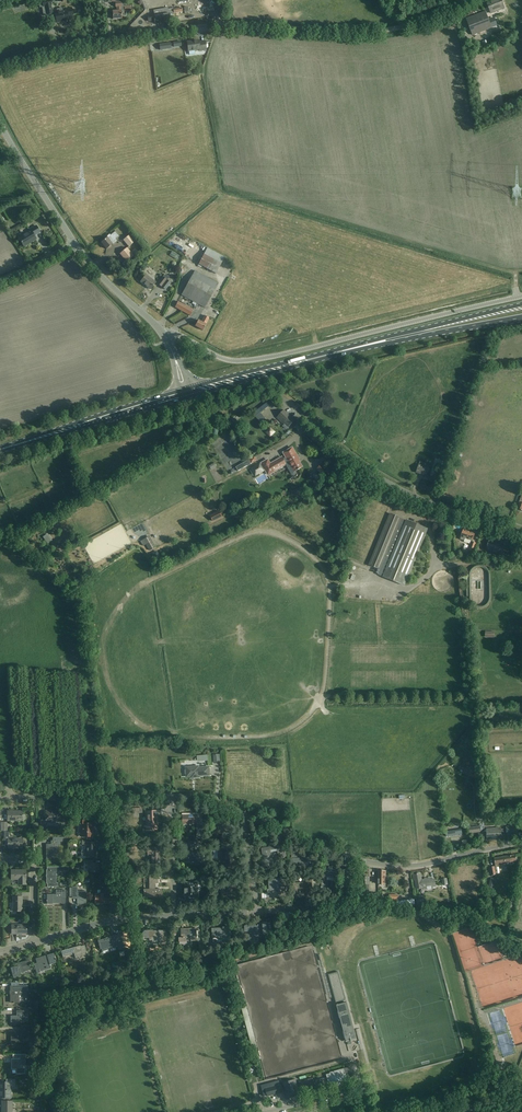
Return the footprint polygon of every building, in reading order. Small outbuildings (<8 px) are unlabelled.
[(42,1),(43,7),(42,7),(44,16),(52,14),(51,5),(50,0),(47,0),(42,1)] [(487,4),(491,13),(504,8),(501,0),(496,0),(487,4)] [(112,12),(112,14),(113,19),(122,19),(121,12),(131,11),(131,6),(122,7),(121,2),(115,3),(115,7),(117,7),(117,11),(112,12)] [(55,13),(55,18),(56,23),(60,22),(60,21),(68,19),(67,17),(73,15),(71,8),(66,9),(66,11),(55,13)] [(466,19),(473,36),(491,28),(485,12),(466,19)] [(148,21),(154,20),(155,23),(170,20),(169,13),(161,14),(147,17),(148,21)] [(188,49),(188,51),(199,50),(199,51),(206,50),(205,41),(198,42),(192,43),(192,42),(187,42),(187,45),(186,46),(186,48),(188,49)] [(19,238),(21,242),(24,247),(36,240),(34,236),(40,233),(36,226),(30,230),(31,231),(19,238)] [(107,238),(105,239),(101,243),(106,249),(112,245),(113,245),(118,242),(116,239),(119,237),(115,231),(110,235),(110,234),(107,237),(107,238)] [(123,240),(129,247),(134,242),(129,235),(123,240)] [(127,262),(131,259),(138,252),(135,249),(130,253),(127,248),(120,254),(127,262)] [(224,258),(207,248),(198,264),(216,274),(224,258)] [(173,262),(176,265),(182,256),(178,254),(173,262)] [(195,271),(184,290),(181,295),(205,308),(218,284),(195,271)] [(146,275),(144,278),(140,282),(150,290),(156,283),(146,275)] [(163,277),(157,284),(165,290),(170,283),(163,277)] [(175,307),(190,316),(193,310),(178,302),(175,307)] [(195,326),(203,331),(206,325),(206,324),(209,318),(204,316),(201,322),(198,320),(195,326)] [(264,400),(251,411),(256,416),(269,406),(264,400)] [(284,423),(285,423),(289,427),(295,421),(284,410),(277,418),(283,424),(284,423)] [(233,417),(229,420),(233,427),(238,424),(233,417)] [(260,464),(255,467),(259,474),(263,471),(263,470),(264,470),(265,469),(268,475),(286,464),(291,474),(292,475),(294,475),(295,474),(296,473),(296,471),(298,469),(298,470),(300,469),(299,469),(302,467),(297,459),(299,459),(296,454),(292,448),(286,452),(289,458),(287,459),(286,458),(285,458),(283,459),(282,457),(273,463),(270,464),(268,464),(269,462),(268,460),(261,463),(262,464),(260,464),(260,465),(260,464)] [(440,463),(445,463),(446,457),(439,456),(438,469),(440,469),(440,463)] [(250,460),(236,468),(239,472),(252,464),(257,461),(255,457),(250,460)] [(322,464),(318,468),(317,469),(322,475),(327,470),(322,464)] [(419,464),(418,467),(416,473),(426,476),(429,468),(419,464)] [(219,511),(209,515),(212,522),(222,517),(219,511)] [(390,514),(388,519),(369,565),(380,569),(378,574),(383,577),(405,586),(428,529),(406,520),(405,523),(400,521),(401,518),(390,514)] [(463,530),(460,540),(464,541),(465,538),(472,541),(475,534),(463,530)] [(154,548),(148,537),(140,541),(143,546),(146,544),(149,550),(154,548)] [(489,539),(488,544),(486,549),(502,554),(505,544),(489,539)] [(187,777),(191,777),(194,776),(194,778),(200,777),(199,776),(210,775),(209,767),(199,768),(199,766),(186,767),(186,770),(185,771),(185,774),(186,774),(187,777)] [(46,820),(43,820),(43,824),(46,824),(46,822),(50,822),(50,821),(58,821),(58,822),(58,825),(64,825),(64,817),(58,817),(58,811),(52,811),(52,812),(50,812),(50,811),(46,811),(46,820)] [(146,811),(146,817),(147,830),(157,830),(157,822),(159,822),(159,819),(157,819),(156,811),(146,811)] [(7,812),(7,821),(25,820),(26,819),(26,816),(24,815),(22,815),(22,812),(7,812)] [(202,838),(202,819),(202,813),(197,813),(197,815),(183,815),(183,825),(197,825),(197,838),(202,838)] [(80,836),(80,837),(91,837),(91,831),(92,831),(93,824),(85,824),(85,820),(78,820),(78,824),(81,824),(81,836),(80,836)] [(226,836),(227,836),(232,836),(232,825),(226,825),(226,827),(219,827),(219,821),(214,821),(214,834),(226,834),(226,836)] [(506,829),(507,835),(507,836),(514,835),(514,826),(506,827),(506,829)] [(488,833),(487,833),(487,834),(487,839),(502,838),(502,835),(507,835),(506,829),(501,829),(501,828),(488,830),(488,833)] [(61,837),(58,838),(53,838),(53,841),(51,841),(51,845),(47,845),(47,851),(46,851),(46,859),(50,859),(50,855),(58,855),(58,845),(60,845),(60,841),(61,841),(61,842),(68,842),(68,837),(61,837)] [(8,848),(22,848),(22,839),(5,839),(5,845),(8,845),(8,848)] [(197,841),(194,841),(189,841),(189,847),(191,847),(191,851),(183,851),(184,863),(189,863),(189,860),(198,859),(198,862),(204,862),(204,856),(202,856),(202,851),(196,851),(196,847),(197,847),(197,841)] [(83,856),(84,856),(86,856),(86,857),(96,857),(96,845),(90,845),(90,842),(82,842),(82,845),(86,845),(86,849),(84,849),(83,850),(82,850),(82,851),(81,852),(81,854),(82,855),(83,856)] [(225,870),(237,868),(236,862),(234,862),(234,861),(233,861),(232,859),(233,859),(231,848),(229,849),(228,845),(221,844),(222,850),(223,850),(225,859),(224,859),(224,864),(223,864),(221,866),(222,868),(223,870),(225,870)] [(281,845),(262,848),(263,860),(262,860),(263,867),(269,866),(270,869),(273,869),(271,852),(277,851),(278,854),(280,853),(281,858),(287,857),(285,846),(284,846),(281,846),(281,845)] [(159,864),(159,848),(147,848),(147,854),(147,855),(148,856),(149,858),(150,858),(151,858),(151,865),(159,864)] [(292,850),(293,861),(293,866),(296,866),(297,866),(297,865),(303,864),(303,865),(315,865),(314,855),(308,856),(308,858),(300,858),(299,850),(292,850)] [(494,859),(495,864),(495,866),(506,865),(506,863),(517,861),(516,855),(494,859)] [(89,872),(93,872),(99,872),(99,864),(93,864),(94,860),(86,860),(86,864),(89,864),(89,872)] [(47,870),(47,884),(47,887),(57,887),(57,883),(56,883),(55,871),(68,871),(68,867),(63,867),(63,868),(47,868),(47,870)] [(26,871),(11,871),(11,880),(18,879),(18,885),(26,885),(26,871)] [(420,874),(413,875),(413,880),(415,880),(416,889),(427,887),(427,889),(428,890),(431,889),(432,888),(432,886),(432,887),(436,886),(434,879),(431,880),(431,879),(421,880),(420,874)] [(161,889),(158,889),(155,889),(155,883),(157,883),(157,875),(149,875),(149,884),(150,884),(150,889),(144,890),(144,897),(161,897),(161,889)] [(286,877),(281,877),(281,879),(280,879),(280,878),(269,879),(269,890),(270,890),(270,889),(279,889),(279,896),(278,896),(286,896),(285,889),(286,889),(285,889),(285,885),(286,885),(286,881),(286,877)] [(357,884),(360,904),(378,901),(377,893),(369,894),(369,877),(362,877),(362,884),(357,884)] [(221,891),(221,892),(222,897),(230,897),(230,898),(237,897),(236,881),(229,882),(229,890),(221,891)] [(185,889),(185,894),(186,894),(187,894),(187,900),(190,899),(190,900),(194,900),(194,899),(198,899),(197,883),(196,883),(196,882),(193,882),(193,883),(186,883),(186,888),(186,889),(185,889)] [(77,897),(77,904),(79,904),(80,905),(81,905),(81,904),(82,904),(86,904),(86,891),(77,891),(77,887),(72,887),(72,888),(69,888),(69,897),(73,897),(77,897)] [(47,894),(47,904),(52,904),(52,903),(61,903),(61,898),(65,898),(65,890),(56,890),(56,894),(47,894)] [(95,894),(95,898),(95,904),(109,904),(109,901),(112,901),(112,891),(109,892),(109,894),(95,894)] [(22,897),(16,897),(13,897),(13,912),(22,912),(22,897)] [(268,935),(268,934),(271,934),(271,922),(267,923),(267,922),(263,922),(263,923),(260,923),(260,925),(258,925),(249,926),(249,925),(244,925),(245,932),(249,931),(249,935),(249,933),(258,933),(258,934),(263,934),(263,935),(268,935)] [(11,934),(16,934),(26,934),(26,925),(11,925),(11,934)] [(212,929),(212,934),(212,938),(224,937),(224,942),(230,942),(230,927),(223,927),(223,928),(212,929)] [(188,930),(188,929),(181,930),(181,929),(182,938),(179,938),(179,946),(192,945),(192,941),(198,941),(197,928),(190,928),(191,930),(188,930)] [(165,930),(148,931),(145,932),(143,934),(143,936),(145,938),(149,937),(149,941),(149,940),(158,940),(159,944),(166,943),(165,930)] [(119,934),(109,937),(109,939),(106,940),(106,939),(98,941),(99,944),(98,944),(99,945),(100,949),(102,949),(102,951),(108,949),(108,948),(117,945),(119,950),(124,948),(122,943),(122,944),(119,934)] [(61,951),(62,956),(63,958),(74,955),(75,958),(87,955),(84,945),(80,946),(61,951)] [(54,953),(47,955),(47,956),(45,956),(46,957),(44,957),(43,957),(36,959),(37,963),(34,964),(36,973),(40,972),(39,970),(50,967),(49,964),(56,962),(55,960),(56,960),(56,959),(55,959),(54,953)] [(30,970),(29,966),(28,961),(17,964),(18,966),(10,968),(13,978),(21,976),(20,973),(30,970)] [(328,974),(336,1003),(346,1000),(338,972),(328,974)] [(13,1003),(14,1003),(23,1003),(23,995),(27,995),(27,986),(10,986),(10,991),(11,991),(11,994),(10,994),(10,1003),(13,1003)] [(336,1005),(346,1041),(351,1040),(351,1041),(352,1041),(351,1040),(356,1039),(346,1002),(336,1005)] [(23,1011),(22,1011),(17,1011),(17,1016),(11,1016),(11,1022),(25,1022),(25,1019),(28,1019),(28,1014),(23,1014),(23,1011)] [(13,1040),(14,1043),(23,1043),(23,1036),(28,1036),(28,1026),(20,1027),(20,1031),(15,1031),(15,1032),(14,1032),(11,1032),(11,1040),(13,1040)] [(25,1058),(25,1054),(19,1055),(19,1059),(11,1059),(11,1060),(11,1069),(16,1069),(16,1074),(24,1074),(24,1069),(22,1069),(22,1065),(25,1065),(25,1058)] [(327,1078),(325,1078),(326,1084),(329,1084),(353,1078),(350,1067),(330,1072),(331,1073),(326,1074),(327,1078)] [(299,1082),(300,1086),(301,1091),(326,1084),(325,1078),(312,1082),(311,1078),(299,1082)] [(2,1101),(11,1101),(11,1098),(10,1098),(10,1087),(15,1087),(15,1079),(6,1079),(6,1083),(0,1083),(0,1098),(2,1098),(2,1101)] [(295,1094),(299,1092),(296,1079),(290,1081),(289,1082),(289,1081),(283,1083),(287,1100),(293,1098),(296,1096),(295,1094)] [(264,1097),(267,1096),(267,1097),(283,1093),(281,1084),(280,1085),(279,1080),(261,1084),(264,1097)] [(2,1105),(2,1111),(12,1111),(12,1101),(2,1101),(2,1105)]
